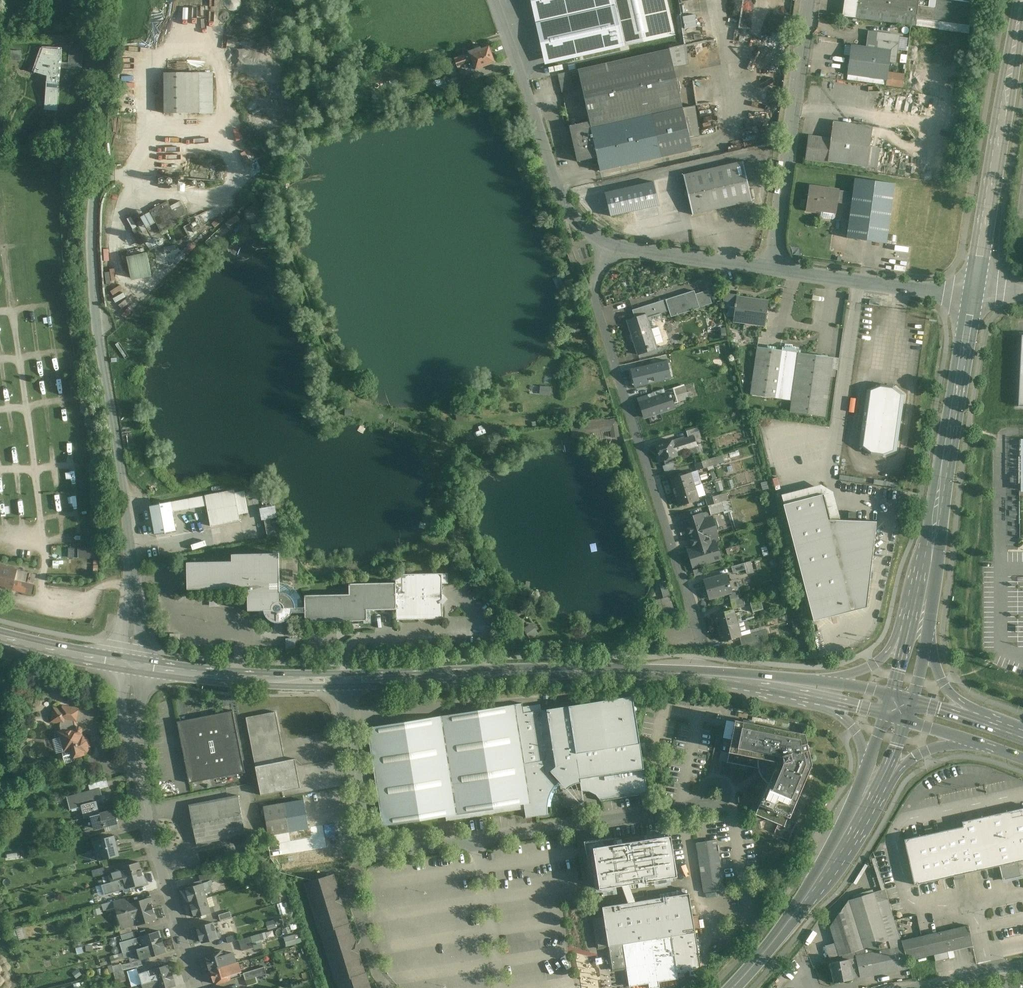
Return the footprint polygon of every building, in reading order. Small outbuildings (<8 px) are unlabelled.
[(536,22),(563,16),(606,6),(614,4),(613,0),(531,0),(536,22)] [(623,47),(675,35),(667,0),(613,0),(614,4),(623,47)] [(856,7),(916,15),(918,6),(928,7),(929,0),(857,0),(856,7)] [(952,0),(950,0),(935,0),(934,8),(928,7),(918,6),(916,15),(916,18),(969,26),(971,12),(972,6),(973,0),(952,0)] [(614,4),(536,22),(545,65),(623,47),(614,4)] [(916,15),(856,7),(855,18),(875,20),(915,25),(916,18),(916,15)] [(899,36),(869,32),(867,47),(891,50),(889,61),(895,62),(899,36)] [(907,50),(907,37),(899,36),(899,49),(907,50)] [(197,44),(166,44),(166,73),(197,73),(197,44)] [(685,45),(669,49),(673,67),(688,64),(685,45)] [(867,47),(851,45),(847,75),(887,80),(889,61),(891,50),(867,47)] [(489,47),(481,50),(480,48),(469,52),(469,54),(455,59),(458,67),(472,62),(475,70),(495,63),(489,47)] [(61,51),(44,50),(44,48),(43,48),(34,73),(35,74),(36,71),(48,75),(46,91),(45,91),(46,92),(59,93),(62,50),(61,50),(61,51)] [(618,61),(578,70),(589,122),(591,129),(682,108),(673,67),(669,49),(645,54),(618,61)] [(21,51),(6,50),(6,60),(21,61),(21,51)] [(83,51),(69,50),(68,65),(80,66),(81,59),(83,59),(83,51)] [(566,72),(558,74),(561,92),(574,89),(570,71),(566,72)] [(904,74),(891,72),(890,86),(903,87),(904,74)] [(166,73),(164,73),(164,113),(199,113),(199,73),(197,73),(166,73)] [(210,73),(199,73),(199,113),(211,113),(210,73)] [(462,76),(451,78),(453,85),(464,83),(462,76)] [(137,114),(137,89),(121,89),(121,114),(137,114)] [(59,93),(46,92),(45,109),(57,110),(59,93)] [(694,107),(682,109),(689,139),(699,136),(694,107)] [(682,108),(591,129),(597,157),(597,160),(618,156),(620,167),(692,151),(689,139),(682,109),(682,108)] [(589,122),(569,126),(577,162),(597,157),(591,129),(589,122)] [(873,127),(833,122),(830,140),(828,161),(867,167),(873,127)] [(830,140),(808,137),(805,158),(827,162),(828,161),(830,140)] [(618,156),(597,160),(600,171),(620,167),(618,156)] [(742,161),(683,175),(692,215),(752,201),(742,161)] [(894,184),(855,178),(853,192),(851,205),(847,238),(886,243),(894,184)] [(839,190),(809,186),(806,211),(816,212),(816,210),(836,213),(837,203),(839,190)] [(853,192),(839,190),(837,203),(851,205),(853,192)] [(167,201),(149,211),(161,232),(178,222),(176,218),(186,214),(182,205),(183,205),(181,201),(170,206),(167,201)] [(243,210),(250,224),(264,218),(257,204),(243,210)] [(150,212),(141,217),(146,228),(155,223),(150,212)] [(147,253),(127,258),(131,278),(151,274),(147,253)] [(694,291),(665,300),(669,311),(671,317),(700,308),(694,291)] [(736,295),(722,293),(724,306),(735,307),(734,307),(734,304),(735,304),(736,297),(736,295)] [(768,301),(736,297),(735,304),(734,304),(734,307),(735,307),(733,321),(745,323),(746,320),(764,322),(764,325),(765,325),(768,301)] [(665,300),(644,307),(646,314),(647,318),(669,311),(665,300)] [(644,307),(632,310),(635,318),(646,314),(644,307)] [(635,318),(627,320),(637,355),(657,349),(647,318),(646,314),(635,318)] [(792,345),(785,344),(784,347),(782,347),(782,350),(757,347),(750,395),(791,401),(790,412),(824,417),(833,357),(800,353),(800,351),(800,350),(798,350),(795,350),(796,347),(792,347),(792,345)] [(666,361),(630,369),(634,387),(671,379),(666,361)] [(892,386),(880,384),(867,390),(859,445),(870,454),(883,456),(896,451),(904,395),(892,386)] [(674,391),(669,393),(672,404),(678,402),(674,391)] [(669,393),(649,400),(648,396),(638,400),(644,417),(674,408),(672,404),(669,393)] [(616,418),(570,425),(572,436),(610,431),(611,437),(619,436),(616,418)] [(698,428),(686,431),(688,438),(694,436),(700,434),(698,428)] [(672,440),(656,446),(659,456),(660,456),(661,461),(664,461),(665,465),(674,462),(673,458),(678,456),(677,453),(690,449),(692,454),(698,452),(696,447),(697,446),(695,440),(694,436),(688,438),(673,443),(672,440)] [(707,460),(695,463),(697,470),(710,466),(707,460)] [(690,473),(671,479),(675,492),(694,486),(690,473)] [(694,486),(675,492),(679,506),(698,500),(697,495),(703,493),(700,485),(694,486)] [(207,505),(211,526),(240,521),(239,514),(245,513),(241,492),(235,493),(234,490),(205,495),(205,496),(170,502),(150,506),(156,534),(176,530),(172,512),(207,505)] [(725,493),(718,495),(720,502),(721,502),(728,500),(725,493)] [(51,506),(61,505),(60,494),(50,494),(51,506)] [(848,520),(830,520),(823,494),(783,505),(813,621),(866,607),(876,522),(856,521),(857,513),(848,513),(848,520)] [(718,495),(706,499),(708,506),(720,502),(718,495)] [(720,502),(708,506),(711,515),(724,511),(721,502),(720,502)] [(706,512),(701,514),(689,517),(691,524),(686,525),(693,546),(686,548),(692,567),(720,559),(717,547),(711,548),(710,543),(718,540),(716,534),(717,534),(712,518),(709,518),(708,514),(706,512)] [(272,526),(266,527),(267,533),(279,530),(278,525),(272,526)] [(279,530),(267,533),(268,539),(281,536),(279,530)] [(735,546),(726,549),(728,554),(737,552),(735,546)] [(101,557),(100,547),(79,548),(79,557),(101,557)] [(292,613),(305,613),(305,607),(303,607),(303,602),(301,598),(299,594),(296,590),(293,588),(289,585),(284,584),(280,584),(279,553),(232,554),(232,561),(187,562),(188,589),(248,588),(248,611),(264,610),(264,614),(266,617),(269,619),(272,621),(275,623),(275,625),(278,624),(282,624),(282,622),(285,621),(288,619),(290,616),(292,613)] [(743,563),(731,567),(733,573),(745,570),(743,563)] [(0,566),(0,586),(32,594),(33,585),(14,581),(17,570),(0,566)] [(448,573),(395,574),(396,583),(395,583),(396,609),(396,620),(443,619),(442,603),(446,599),(442,595),(442,584),(448,583),(448,573)] [(726,574),(704,581),(709,598),(710,598),(709,597),(723,593),(723,594),(731,592),(726,574)] [(305,607),(305,613),(305,622),(351,621),(351,624),(371,623),(371,610),(384,609),(396,609),(395,583),(349,584),(349,594),(305,595),(305,607)] [(674,612),(667,586),(661,587),(665,603),(663,604),(666,615),(674,612)] [(742,598),(730,601),(732,607),(743,605),(742,598)] [(761,599),(751,602),(754,612),(764,609),(761,599)] [(733,610),(714,615),(718,628),(737,623),(733,610)] [(737,623),(718,628),(722,641),(741,636),(739,632),(749,629),(746,620),(737,623)] [(524,628),(530,638),(538,633),(532,623),(524,628)] [(295,649),(296,638),(286,638),(286,649),(295,649)] [(579,777),(580,779),(582,791),(589,791),(596,795),(600,800),(648,793),(645,776),(648,775),(648,772),(647,769),(644,769),(635,712),(636,711),(637,708),(636,706),(634,706),(632,696),(524,713),(522,703),(367,728),(382,826),(446,816),(446,821),(524,809),(526,817),(549,814),(549,813),(548,813),(548,806),(551,806),(552,800),(554,793),(557,788),(562,783),(567,779),(568,781),(574,778),(579,777)] [(78,709),(63,706),(62,710),(54,708),(52,721),(60,723),(59,726),(75,722),(76,722),(78,709)] [(233,711),(178,722),(190,782),(244,772),(233,711)] [(276,712),(246,717),(256,766),(285,761),(276,712)] [(803,734),(735,720),(729,751),(727,761),(727,762),(728,763),(728,762),(758,768),(760,774),(761,776),(762,778),(765,781),(768,784),(756,814),(755,814),(756,815),(784,826),(783,826),(784,827),(785,826),(784,826),(810,764),(811,764),(810,764),(811,763),(810,763),(807,749),(807,748),(809,745),(806,744),(806,743),(804,735),(804,734),(803,733),(803,734)] [(75,722),(59,726),(61,733),(59,733),(64,752),(62,753),(65,764),(75,761),(74,757),(84,755),(83,752),(87,751),(90,747),(88,740),(83,737),(81,737),(80,734),(81,733),(82,731),(82,728),(79,727),(77,727),(75,722)] [(285,761),(256,766),(261,795),(300,787),(295,758),(285,761)] [(88,784),(90,791),(100,788),(98,782),(88,784)] [(90,791),(67,797),(70,809),(71,809),(71,808),(81,806),(84,818),(91,816),(99,814),(97,804),(103,802),(103,799),(106,798),(106,795),(102,795),(100,788),(90,791)] [(238,795),(189,805),(197,844),(246,835),(238,795)] [(303,800),(264,807),(269,835),(308,828),(303,800)] [(901,841),(911,886),(997,867),(1001,884),(1022,879),(1022,808),(959,822),(961,828),(901,841)] [(114,811),(99,814),(91,816),(94,828),(110,824),(117,823),(114,811)] [(671,835),(622,843),(621,839),(613,840),(614,844),(603,846),(603,847),(596,849),(596,857),(594,857),(599,888),(601,888),(602,896),(612,894),(611,887),(638,882),(639,888),(649,886),(648,881),(677,876),(671,835)] [(114,836),(94,841),(99,860),(119,855),(114,836)] [(247,842),(249,853),(265,850),(263,839),(247,842)] [(716,840),(696,843),(704,893),(724,890),(716,840)] [(139,862),(121,868),(121,871),(110,874),(110,875),(112,881),(142,872),(139,862)] [(104,867),(92,870),(94,876),(105,873),(104,867)] [(278,876),(278,874),(277,873),(276,873),(275,872),(272,871),(271,872),(269,873),(267,874),(267,876),(267,878),(267,880),(268,881),(270,882),(273,883),(275,882),(277,881),(278,879),(278,876)] [(142,872),(112,881),(105,884),(103,884),(105,891),(126,885),(127,888),(145,883),(142,872)] [(212,873),(206,875),(206,874),(200,875),(201,880),(202,883),(207,882),(208,883),(214,881),(212,873)] [(365,972),(365,973),(349,923),(348,923),(333,874),(304,883),(320,933),(321,933),(336,982),(337,982),(339,987),(370,987),(365,972)] [(110,875),(103,878),(104,880),(105,884),(112,881),(110,875)] [(201,880),(190,884),(191,887),(185,888),(190,903),(206,898),(205,893),(212,890),(211,886),(209,887),(208,883),(207,882),(202,883),(201,880)] [(884,889),(848,900),(830,927),(839,955),(842,954),(855,951),(864,948),(866,955),(891,950),(894,949),(894,947),(901,946),(884,889)] [(698,972),(693,931),(689,895),(608,905),(613,940),(616,963),(622,962),(629,961),(631,980),(609,982),(609,985),(610,987),(617,987),(665,982),(665,976),(698,972)] [(128,897),(113,901),(118,919),(153,908),(152,904),(151,904),(149,898),(130,904),(128,897)] [(206,898),(190,903),(194,917),(215,911),(213,906),(209,907),(206,898)] [(153,908),(118,919),(121,929),(136,924),(136,925),(156,919),(154,913),(154,912),(153,908)] [(230,911),(219,915),(220,920),(232,917),(230,911)] [(214,923),(197,927),(202,943),(221,937),(219,931),(216,932),(214,923)] [(136,925),(136,924),(121,929),(119,929),(121,934),(134,931),(137,931),(136,925)] [(968,925),(921,936),(925,956),(947,951),(953,950),(973,945),(968,925)] [(160,930),(140,937),(141,940),(129,943),(131,951),(163,941),(160,930)] [(134,931),(121,935),(123,941),(134,938),(136,938),(134,931)] [(234,934),(224,937),(226,944),(236,941),(234,934)] [(251,936),(239,940),(242,951),(254,947),(251,936)] [(921,936),(901,941),(902,946),(907,960),(925,956),(921,936)] [(119,943),(112,945),(115,955),(122,953),(121,946),(129,943),(141,940),(140,937),(136,938),(134,938),(123,941),(119,943)] [(163,941),(131,951),(133,956),(134,958),(140,956),(141,959),(166,952),(163,941)] [(129,943),(121,946),(122,953),(123,953),(131,951),(129,943)] [(891,950),(866,955),(864,948),(855,951),(857,957),(856,957),(856,958),(860,976),(896,969),(897,970),(909,967),(907,960),(902,946),(901,946),(894,947),(894,949),(891,950)] [(223,950),(206,955),(210,970),(235,962),(233,953),(224,955),(223,950)] [(947,952),(934,955),(935,962),(954,957),(953,950),(947,951),(947,952)] [(855,951),(842,954),(843,960),(848,959),(849,959),(856,958),(856,957),(857,957),(855,951)] [(135,961),(122,965),(123,970),(143,965),(141,959),(140,956),(134,958),(135,961)] [(843,960),(829,963),(833,983),(852,979),(849,959),(848,959),(843,960)] [(235,962),(210,970),(214,984),(241,976),(237,962),(235,962)] [(122,963),(109,967),(111,973),(114,973),(123,970),(122,965),(122,963)] [(170,965),(151,970),(152,973),(147,975),(140,977),(142,984),(173,975),(170,965)] [(264,967),(243,973),(245,980),(257,977),(266,974),(264,967)] [(123,970),(114,973),(115,978),(125,976),(123,970)] [(142,984),(143,987),(156,987),(167,987),(176,985),(173,975),(142,984)] [(257,977),(245,980),(247,986),(259,982),(257,977)]
